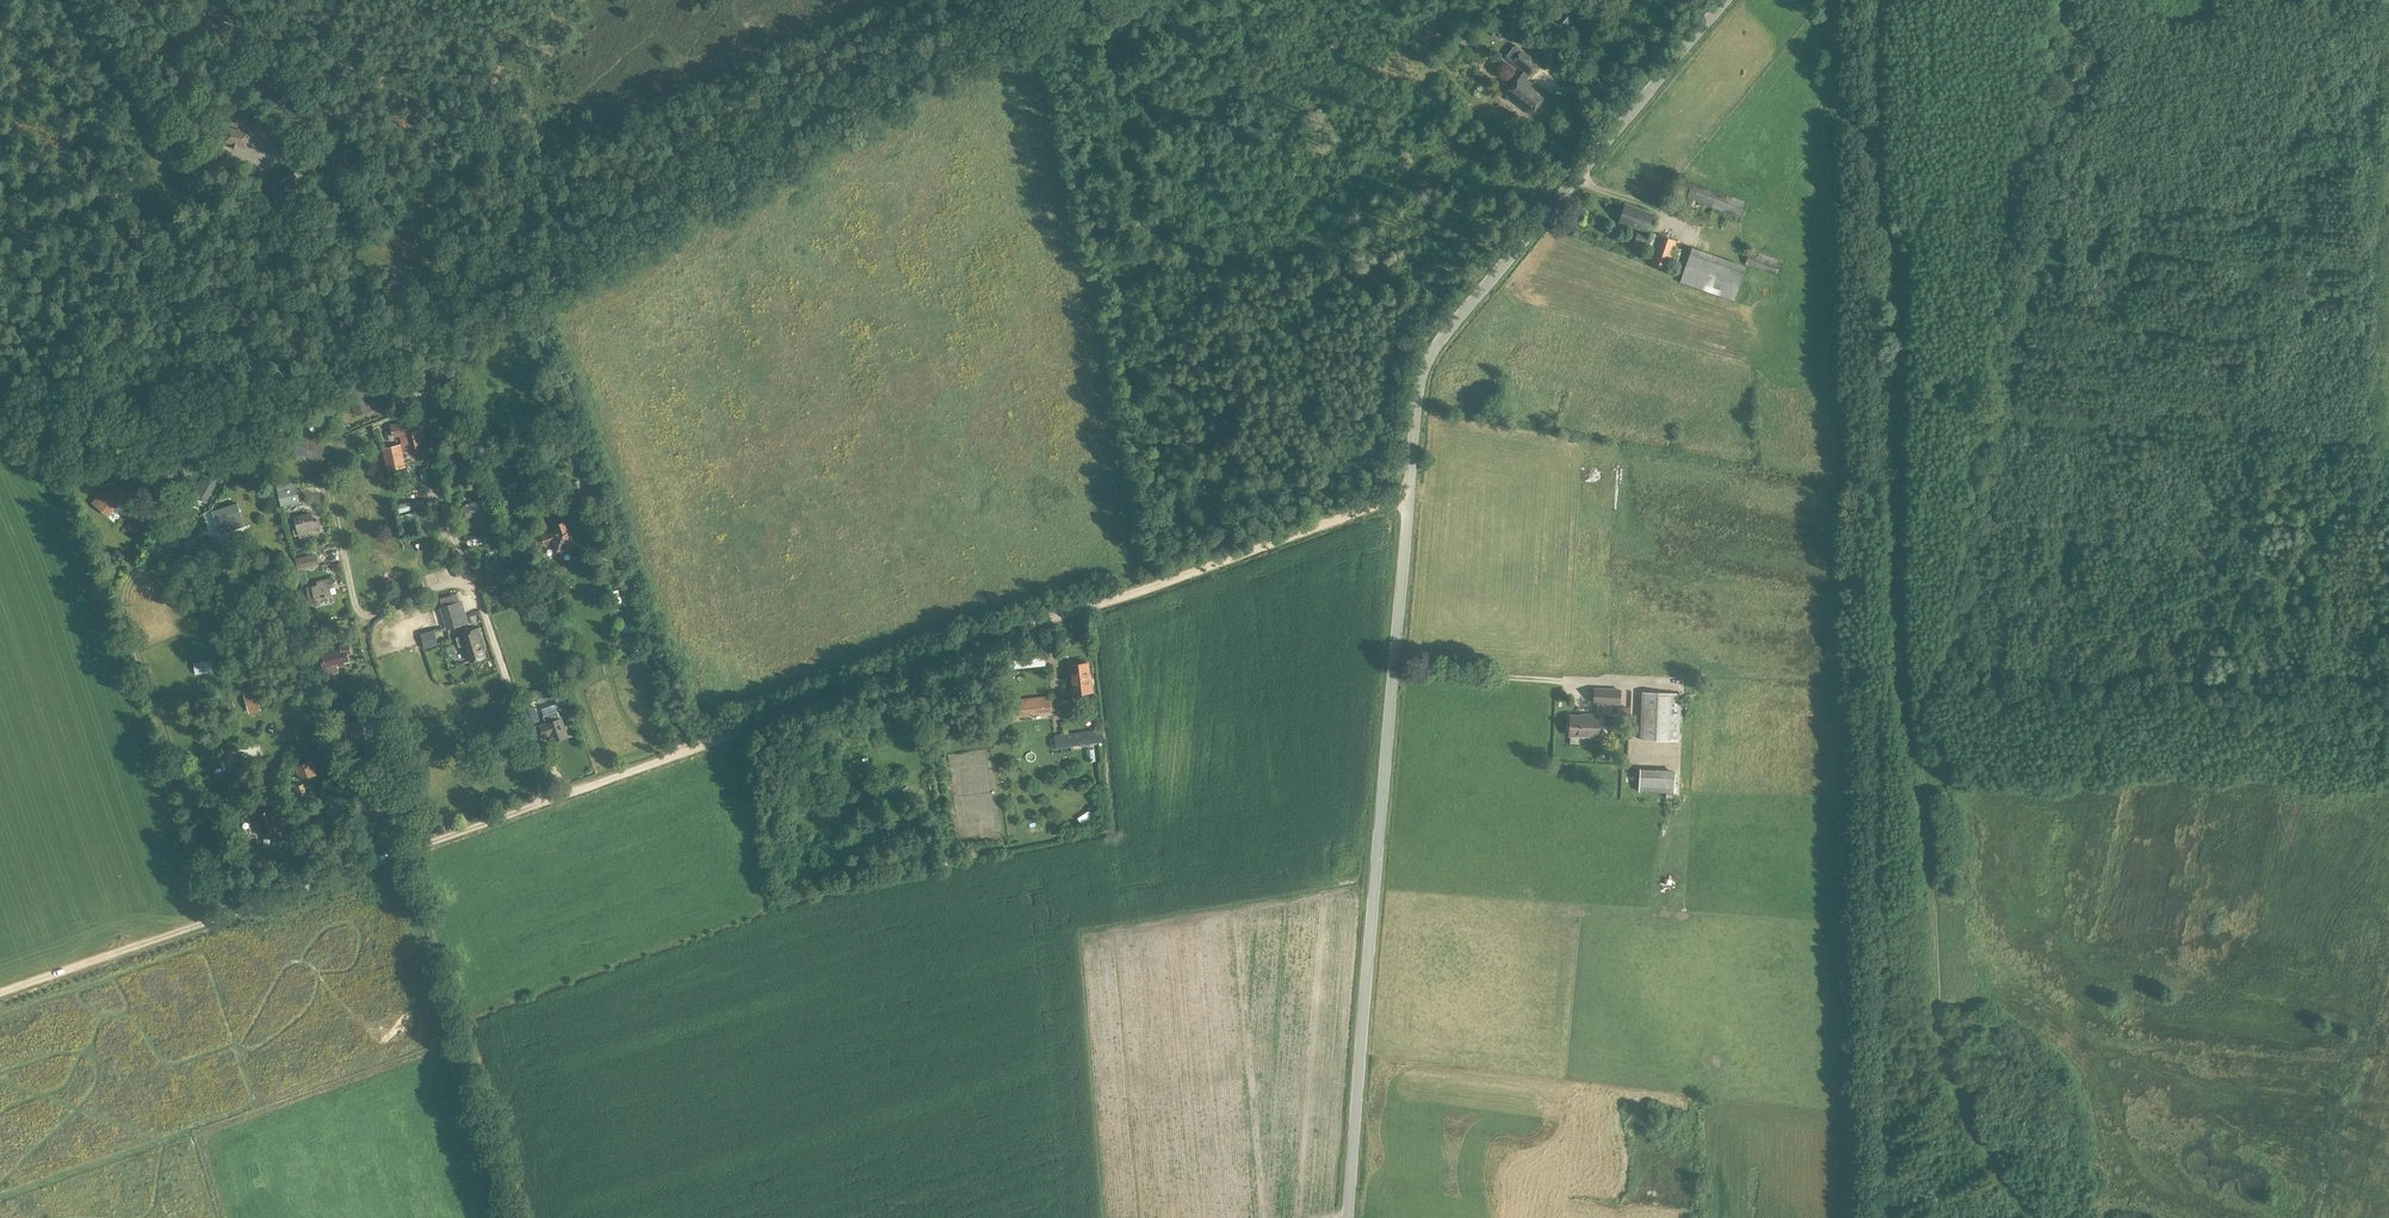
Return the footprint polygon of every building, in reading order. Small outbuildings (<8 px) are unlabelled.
[(1564,6),(1549,22),(1563,34),(1577,17),(1576,16),(1582,10),(1571,1),(1566,7),(1564,6)] [(1512,63),(1529,76),(1539,63),(1522,50),(1513,44),(1504,56),(1512,62),(1512,63)] [(1531,113),(1545,96),(1520,77),(1507,94),(1531,113)] [(224,142),(247,148),(253,121),(244,119),(242,129),(227,126),(224,142)] [(1687,198),(1739,218),(1744,202),(1693,183),(1687,198)] [(1654,214),(1625,204),(1619,222),(1647,232),(1654,214)] [(1648,247),(1651,238),(1637,234),(1634,243),(1648,247)] [(1667,269),(1676,241),(1659,235),(1649,263),(1667,269)] [(1680,282),(1733,301),(1745,267),(1692,248),(1680,282)] [(1780,261),(1750,250),(1745,264),(1775,275),(1780,261)] [(436,368),(422,368),(422,380),(418,380),(418,384),(423,384),(423,390),(429,390),(429,383),(436,383),(436,368)] [(356,415),(371,411),(365,388),(352,391),(356,407),(354,408),(356,415)] [(328,426),(316,413),(308,421),(320,433),(328,426)] [(410,420),(390,424),(394,438),(400,436),(400,435),(412,432),(410,420)] [(406,434),(410,448),(411,452),(424,449),(422,444),(425,443),(423,434),(420,435),(419,431),(406,434)] [(303,438),(298,452),(314,458),(316,452),(321,454),(324,446),(303,438)] [(402,460),(404,460),(401,446),(384,450),(386,462),(391,461),(393,469),(404,467),(402,460)] [(479,481),(470,457),(461,461),(463,468),(459,470),(462,479),(471,476),(473,483),(479,481)] [(187,464),(179,467),(184,482),(191,480),(187,464)] [(147,467),(132,468),(133,485),(148,484),(147,467)] [(212,470),(196,498),(206,503),(223,476),(212,470)] [(117,486),(112,481),(93,502),(109,515),(115,508),(114,506),(119,501),(123,504),(127,499),(115,488),(117,486)] [(299,503),(296,487),(278,491),(281,507),(299,503)] [(479,526),(491,522),(483,500),(463,507),(468,522),(476,519),(479,526)] [(237,503),(212,512),(220,534),(245,526),(237,503)] [(571,522),(585,517),(580,503),(566,508),(571,522)] [(399,513),(410,510),(408,504),(398,506),(399,513)] [(596,520),(606,517),(607,516),(605,511),(604,511),(594,515),(596,520)] [(205,514),(210,525),(216,523),(211,512),(205,514)] [(317,521),(313,521),(312,514),(295,518),(300,535),(308,533),(307,530),(319,527),(317,521)] [(401,517),(402,527),(413,526),(413,516),(401,517)] [(554,542),(557,551),(572,546),(566,529),(543,538),(545,545),(554,542)] [(474,539),(475,546),(485,544),(484,537),(474,539)] [(196,538),(184,541),(187,551),(199,548),(196,538)] [(319,565),(316,554),(298,558),(300,569),(319,565)] [(486,563),(489,577),(507,573),(503,554),(495,556),(496,561),(486,563)] [(184,572),(176,555),(167,560),(175,576),(184,572)] [(317,582),(318,586),(307,589),(311,605),(317,603),(316,600),(332,596),(330,587),(334,586),(332,578),(317,582)] [(440,607),(447,630),(469,623),(462,600),(440,607)] [(322,626),(312,628),(314,637),(324,634),(322,626)] [(463,636),(456,638),(459,648),(466,645),(471,661),(484,657),(481,648),(486,646),(479,627),(462,633),(463,636)] [(421,634),(425,649),(438,645),(434,630),(421,634)] [(350,665),(347,657),(345,649),(324,655),(327,668),(346,663),(347,666),(350,665)] [(1072,676),(1070,676),(1073,693),(1092,690),(1090,674),(1089,675),(1087,661),(1070,664),(1072,676)] [(261,710),(253,684),(241,688),(249,714),(261,710)] [(1621,689),(1594,688),(1593,704),(1620,705),(1621,689)] [(1683,695),(1643,693),(1641,741),(1681,742),(1683,695)] [(1051,712),(1050,697),(1013,700),(1014,716),(1051,712)] [(529,724),(540,721),(535,706),(522,711),(526,721),(528,720),(529,724)] [(1618,707),(1618,716),(1628,717),(1628,707),(1618,707)] [(1586,714),(1586,716),(1569,715),(1568,735),(1597,737),(1598,715),(1586,714)] [(540,726),(544,736),(551,734),(553,743),(562,740),(562,739),(567,737),(561,719),(547,724),(546,724),(540,726)] [(349,726),(352,737),(359,735),(359,738),(373,734),(373,732),(367,734),(364,722),(349,726)] [(1102,730),(1054,736),(1056,749),(1104,743),(1102,730)] [(317,775),(313,761),(295,766),(300,780),(317,775)] [(256,778),(250,762),(235,767),(241,783),(256,778)] [(1640,769),(1639,791),(1674,793),(1675,770),(1640,769)] [(237,793),(231,776),(217,782),(223,798),(237,793)] [(308,796),(304,783),(294,787),(299,800),(308,796)] [(377,812),(387,810),(386,807),(390,807),(387,793),(368,797),(371,811),(377,810),(377,812)] [(280,822),(275,809),(258,814),(264,833),(279,829),(277,823),(280,822)] [(376,832),(374,822),(365,824),(368,834),(376,832)]
